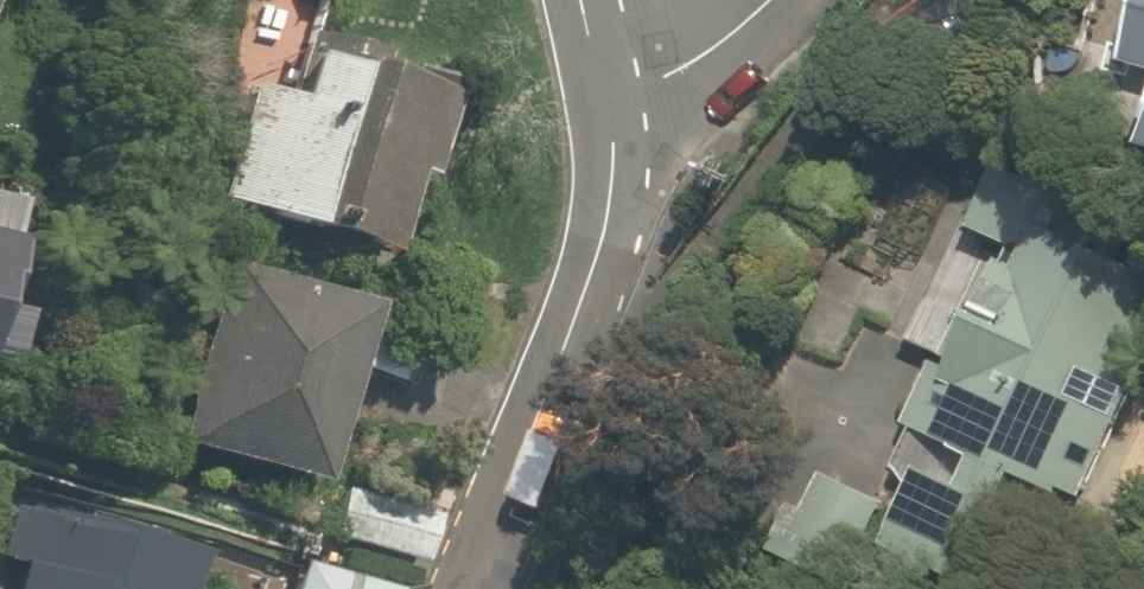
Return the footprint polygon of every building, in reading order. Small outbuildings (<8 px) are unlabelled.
[(1122,45),(1108,42),(1100,71),(1118,76),(1113,94),(1143,103),(1143,0),(1135,0),(1122,45)] [(307,232),(350,63),(242,35),(199,204),(307,232)] [(350,63),(307,232),(394,255),(437,86),(350,63)] [(1135,156),(1143,158),(1143,123),(1135,156)] [(917,348),(865,499),(851,535),(993,588),(999,588),(1030,507),(1006,498),(1010,486),(1101,520),(1143,408),(1143,295),(1134,291),(1143,263),(1143,203),(993,145),(979,182),(922,161),(879,275),(827,255),(807,306),(821,312),(804,356),(835,368),(826,391),(861,405),(887,337),(917,348)] [(27,215),(0,204),(0,284),(27,215)] [(216,263),(171,439),(331,479),(318,531),(422,557),(442,478),(334,450),(371,303),(216,263)] [(12,309),(0,304),(0,340),(12,309)] [(189,554),(0,497),(0,567),(8,570),(2,588),(179,588),(189,554)] [(296,554),(286,588),(392,588),(395,581),(296,554)]
